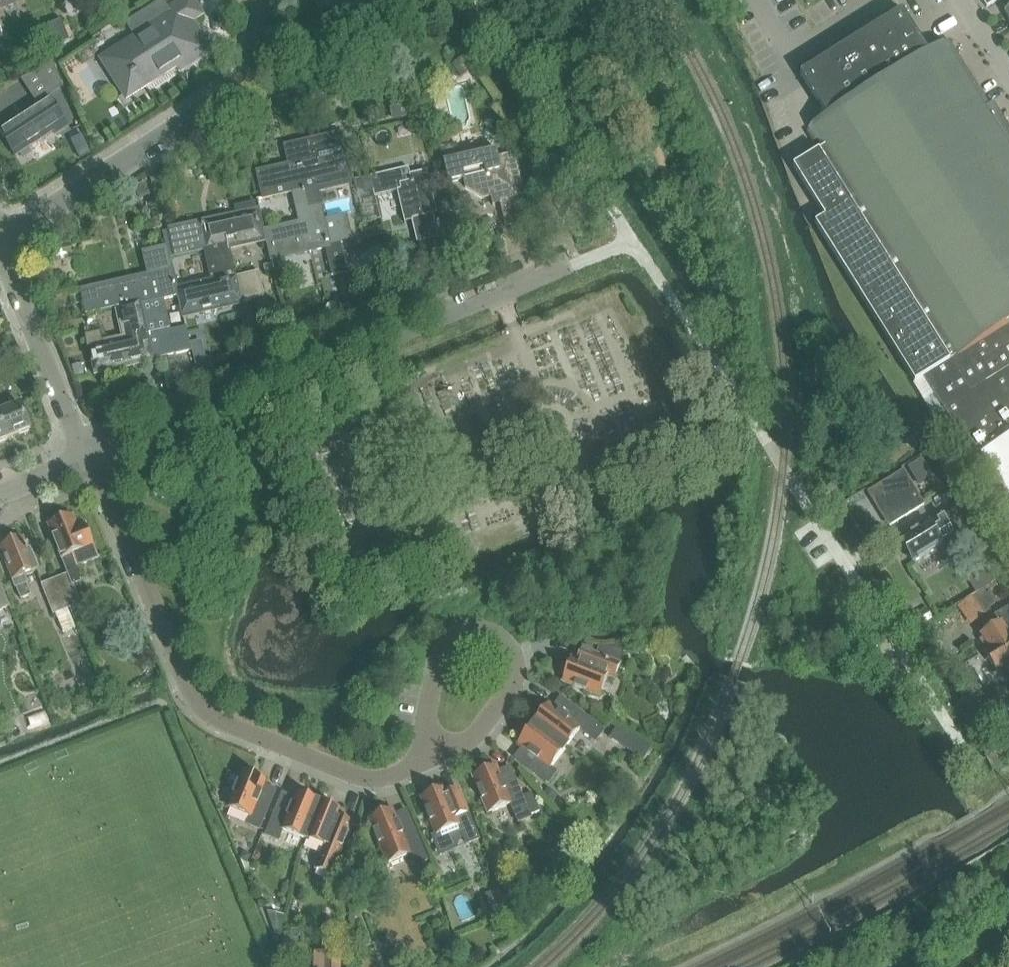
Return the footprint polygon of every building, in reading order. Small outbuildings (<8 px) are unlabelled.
[(109,61),(121,81),(122,81),(132,75),(141,89),(190,58),(193,63),(212,51),(193,21),(203,14),(194,0),(184,0),(169,9),(167,7),(163,0),(162,0),(131,19),(143,39),(109,61)] [(902,10),(801,74),(827,116),(928,52),(902,10)] [(62,19),(48,25),(49,28),(56,46),(66,42),(70,40),(62,19)] [(993,103),(990,106),(948,40),(928,52),(827,116),(807,128),(820,150),(793,167),(825,217),(815,224),(915,383),(924,378),(974,458),(980,454),(1008,500),(1008,128),(993,103)] [(465,56),(453,65),(462,77),(474,68),(465,56)] [(0,128),(16,153),(18,151),(32,143),(54,129),(56,132),(68,124),(50,96),(37,104),(0,128)] [(415,103),(395,108),(397,120),(418,116),(415,103)] [(289,166),(258,173),(264,198),(298,191),(317,186),(318,190),(352,183),(345,154),(341,133),(285,145),(289,166)] [(83,135),(71,140),(80,158),(91,153),(83,135)] [(449,184),(465,180),(466,188),(484,198),(491,197),(492,203),(500,202),(506,225),(527,220),(522,197),(526,196),(516,154),(499,158),(497,150),(444,162),(449,184)] [(408,168),(361,179),(364,193),(374,190),(376,198),(377,197),(377,196),(398,192),(398,194),(403,193),(407,210),(402,211),(405,221),(412,220),(417,243),(439,238),(434,215),(437,214),(427,171),(410,175),(408,168)] [(146,182),(135,186),(140,199),(151,194),(146,182)] [(305,224),(267,232),(268,236),(272,256),(325,244),(326,251),(332,274),(347,271),(341,241),(336,217),(325,219),(318,190),(317,186),(298,191),(305,224)] [(238,215),(169,231),(170,232),(174,254),(204,248),(208,247),(229,242),(230,245),(268,236),(267,232),(266,232),(261,210),(257,211),(255,203),(236,207),(238,215)] [(347,214),(336,217),(341,241),(353,238),(347,214)] [(170,232),(166,233),(171,255),(174,254),(170,232)] [(211,279),(178,286),(178,289),(180,295),(184,315),(242,302),(254,300),(248,274),(237,276),(230,245),(229,242),(208,247),(204,248),(211,279)] [(152,275),(83,290),(87,310),(116,304),(140,299),(148,333),(158,330),(164,357),(192,350),(187,327),(171,330),(164,299),(180,295),(178,289),(178,286),(174,270),(171,271),(166,249),(147,253),(152,275)] [(259,271),(248,274),(254,300),(265,297),(259,271)] [(63,295),(49,299),(52,311),(66,307),(63,295)] [(101,333),(86,336),(94,371),(154,358),(154,359),(164,357),(158,330),(148,333),(140,299),(116,304),(123,336),(103,341),(101,333)] [(0,412),(0,417),(9,438),(27,431),(31,429),(24,411),(21,405),(0,412)] [(9,438),(0,417),(0,442),(9,438)] [(909,466),(920,483),(933,475),(923,458),(909,466)] [(905,470),(870,492),(890,525),(925,503),(905,470)] [(900,540),(905,548),(907,550),(906,550),(907,551),(907,554),(909,556),(911,558),(912,559),(912,558),(914,562),(943,544),(947,550),(958,543),(958,544),(961,542),(942,512),(917,527),(918,529),(901,539),(900,540)] [(54,579),(66,609),(68,608),(81,603),(74,586),(84,582),(77,566),(99,557),(86,524),(78,528),(73,515),(58,521),(60,526),(52,530),(68,570),(69,573),(54,579)] [(2,550),(22,598),(31,595),(24,576),(38,571),(29,550),(28,550),(23,539),(22,539),(21,538),(19,537),(11,540),(10,542),(11,544),(8,545),(8,547),(2,550)] [(56,613),(66,609),(54,579),(43,584),(54,614),(56,613)] [(10,606),(0,581),(0,610),(10,606)] [(978,598),(962,609),(971,621),(987,610),(978,598)] [(66,609),(56,613),(63,632),(76,627),(68,608),(66,609)] [(927,608),(917,614),(923,625),(933,619),(927,608)] [(997,617),(1002,623),(982,636),(990,649),(985,652),(997,671),(1006,665),(1008,670),(1008,609),(997,617)] [(938,621),(932,624),(937,633),(943,629),(938,621)] [(602,647),(599,654),(619,662),(623,652),(612,648),(610,651),(602,647)] [(565,669),(562,676),(564,679),(563,682),(600,696),(609,673),(616,676),(621,663),(619,662),(599,654),(582,648),(578,659),(572,657),(568,667),(565,669)] [(540,715),(534,724),(566,748),(581,729),(596,741),(604,731),(561,698),(554,707),(549,703),(548,706),(544,706),(540,712),(540,715)] [(534,724),(527,732),(524,733),(519,738),(520,742),(518,744),(523,748),(516,758),(549,783),(557,772),(551,768),(566,748),(534,724)] [(610,738),(631,751),(637,740),(617,727),(610,738)] [(531,817),(530,813),(538,810),(531,793),(523,796),(511,767),(499,772),(497,766),(487,770),(483,769),(477,772),(476,775),(473,776),(488,813),(512,804),(519,822),(531,817)] [(243,771),(228,808),(251,817),(248,824),(261,830),(276,791),(265,786),(267,780),(257,776),(256,773),(249,770),(246,772),(243,771)] [(550,787),(544,794),(554,801),(559,795),(550,787)] [(440,856),(458,848),(464,835),(467,844),(480,839),(459,789),(448,793),(445,788),(435,792),(432,791),(425,794),(424,797),(421,798),(437,835),(432,837),(440,856)] [(306,839),(321,802),(311,798),(310,795),(303,792),(300,794),(297,793),(295,798),(284,794),(267,835),(279,840),(283,830),(306,839)] [(332,875),(338,861),(353,822),(342,818),(344,812),(342,811),(341,808),(334,805),(331,806),(321,802),(306,839),(328,849),(319,870),(332,875)] [(370,820),(388,864),(411,854),(416,865),(428,860),(407,811),(396,815),(394,810),(383,814),(380,813),(374,815),(372,819),(370,820)] [(595,820),(583,828),(593,841),(604,832),(595,820)] [(245,851),(241,858),(248,862),(252,855),(245,851)] [(504,888),(493,893),(499,908),(510,903),(504,888)] [(285,914),(268,910),(276,933),(280,934),(285,914)] [(315,966),(342,966),(342,952),(326,951),(316,951),(315,966)]
